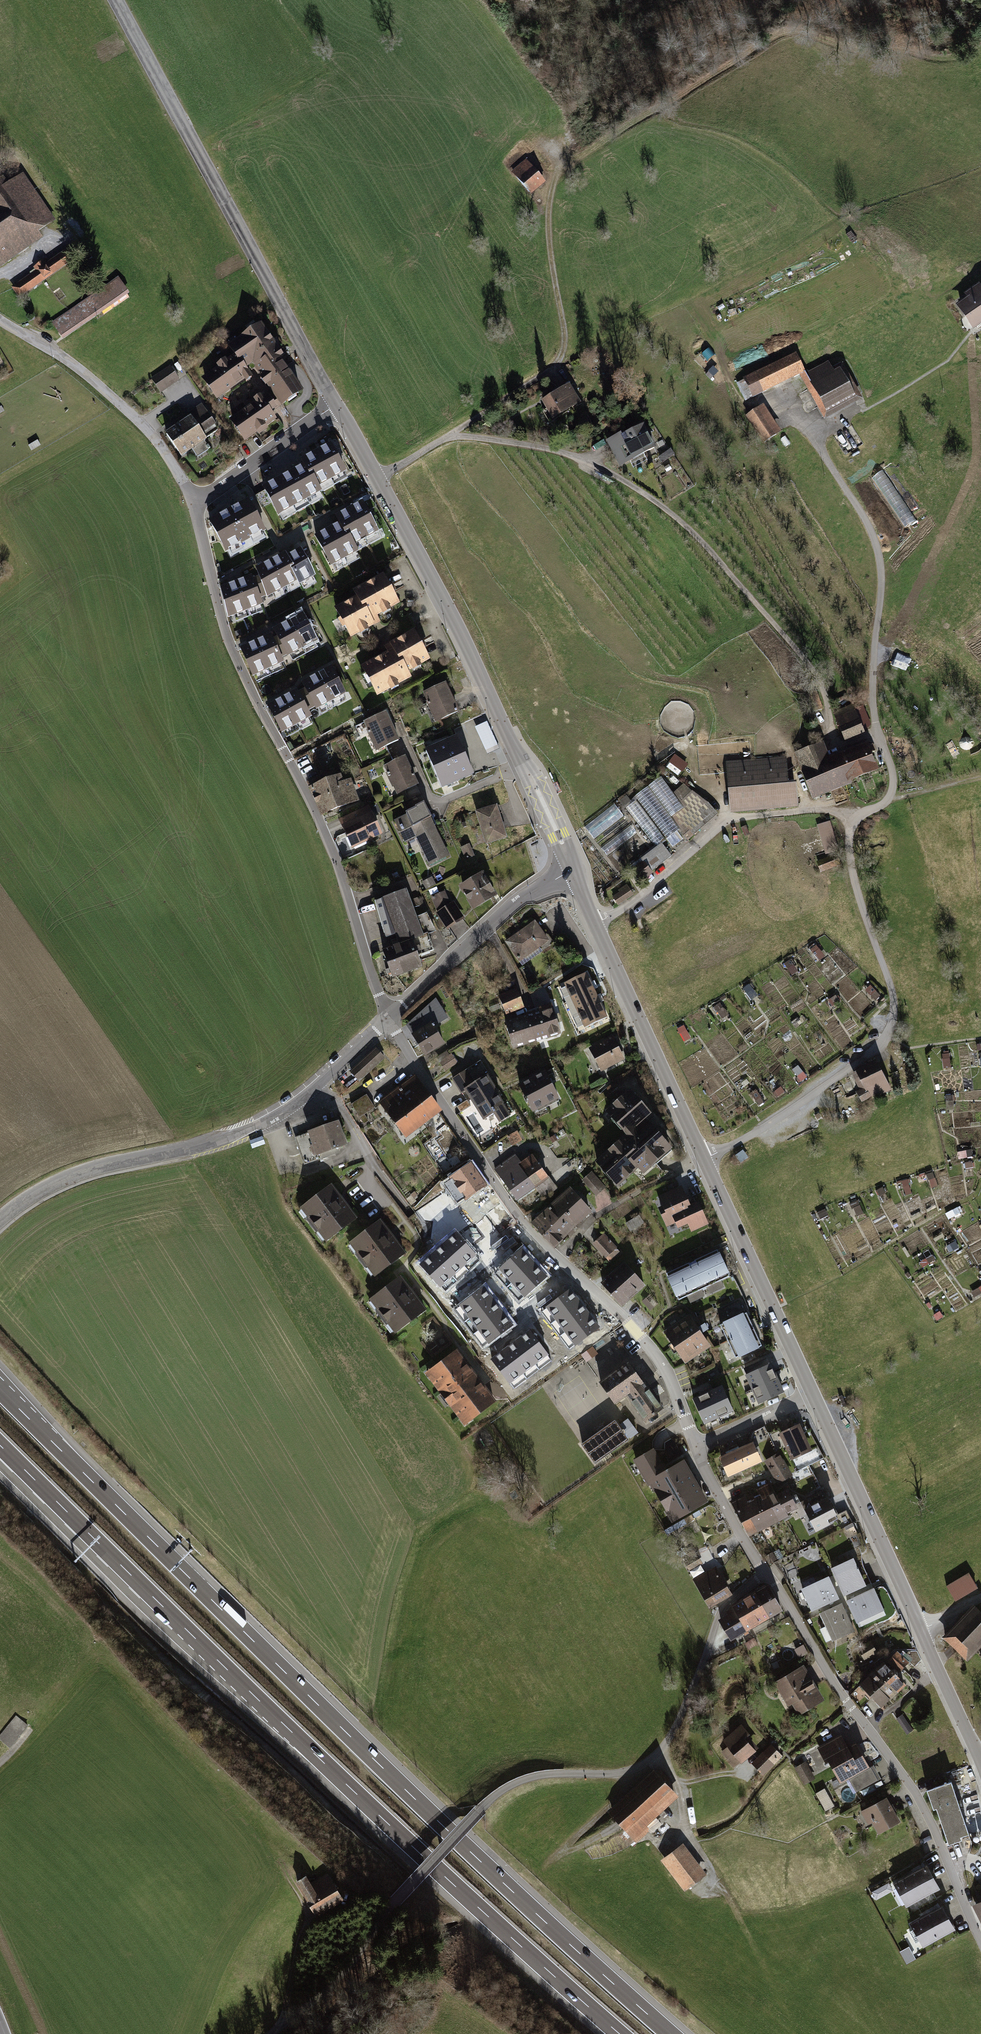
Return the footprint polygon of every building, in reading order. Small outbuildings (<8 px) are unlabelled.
[(526,160),(511,172),(530,196),(546,182),(526,160)] [(0,179),(0,268),(42,237),(39,232),(56,221),(22,173),(6,183),(3,177),(0,179)] [(73,246),(12,289),(21,301),(82,258),(73,246)] [(121,283),(54,326),(65,343),(132,300),(121,283)] [(956,306),(974,332),(980,327),(980,285),(980,284),(965,295),(968,299),(956,306)] [(234,355),(204,377),(220,399),(254,375),(268,394),(232,420),(247,441),(279,417),(276,413),(305,392),(282,360),(286,357),(262,324),(229,348),(234,355)] [(795,354),(736,384),(745,402),(799,377),(806,374),(795,354)] [(806,374),(799,377),(824,420),(863,399),(843,363),(833,369),(829,362),(806,374)] [(170,369),(152,382),(161,394),(179,382),(170,369)] [(569,384),(541,402),(552,421),(582,405),(569,384)] [(179,424),(166,433),(182,458),(194,450),(197,457),(210,448),(206,442),(208,440),(206,437),(219,430),(202,404),(177,420),(179,424)] [(764,406),(746,417),(763,445),(782,433),(764,406)] [(620,433),(606,440),(620,467),(657,448),(644,425),(622,436),(620,433)] [(300,465),(260,485),(278,520),(323,497),(319,490),(349,475),(331,441),(297,458),(300,465)] [(663,462),(675,456),(672,450),(660,456),(663,462)] [(249,499),(209,520),(229,558),(269,537),(249,499)] [(336,524),(313,536),(332,571),(360,555),(356,549),(383,535),(363,499),(331,516),(336,524)] [(286,552),(255,568),(259,576),(267,596),(268,598),(298,581),(300,584),(317,576),(302,548),(287,555),(286,552)] [(357,596),(335,608),(351,639),(382,622),(379,617),(402,604),(385,574),(354,590),(357,596)] [(252,575),(221,587),(228,618),(264,605),(261,597),(267,596),(259,576),(253,578),(252,575)] [(303,613),(273,629),(277,637),(287,655),(291,663),(321,646),(303,613)] [(388,652),(362,666),(378,697),(413,678),(410,672),(432,661),(415,630),(385,646),(388,652)] [(272,634),(240,648),(256,683),(287,669),(282,657),(287,655),(277,637),(274,638),(272,634)] [(332,666),(301,682),(305,689),(315,708),(317,711),(347,695),(332,666)] [(447,682),(424,693),(437,723),(460,712),(447,682)] [(297,690),(266,706),(282,734),(312,718),(308,710),(315,708),(305,689),(298,692),(297,690)] [(816,691),(807,694),(813,711),(822,708),(816,691)] [(852,707),(835,714),(845,740),(863,733),(852,707)] [(387,712),(364,723),(377,752),(400,742),(387,712)] [(458,737),(427,750),(444,789),(475,776),(458,737)] [(822,745),(796,755),(812,798),(877,773),(866,745),(828,760),(822,745)] [(406,756),(384,766),(397,795),(420,786),(406,756)] [(786,759),(727,763),(731,808),(797,803),(796,786),(788,787),(786,759)] [(341,775),(310,788),(322,817),(361,802),(352,779),(344,782),(341,775)] [(707,805),(684,787),(673,795),(661,778),(626,806),(656,846),(666,839),(672,847),(685,838),(687,840),(715,815),(707,805)] [(407,815),(395,820),(405,843),(416,838),(430,867),(451,857),(425,804),(406,813),(407,815)] [(370,805),(339,819),(353,850),(383,835),(370,805)] [(593,837),(623,817),(615,805),(586,826),(593,837)] [(497,806),(476,812),(486,846),(507,840),(497,806)] [(830,822),(816,826),(825,855),(838,851),(830,822)] [(475,856),(470,844),(461,848),(466,860),(475,856)] [(642,862),(630,870),(640,884),(653,874),(652,872),(672,856),(662,844),(640,860),(642,862)] [(484,873),(459,887),(475,912),(499,896),(484,873)] [(433,877),(424,881),(428,889),(437,885),(433,877)] [(620,893),(613,898),(618,906),(633,895),(627,885),(619,891),(620,893)] [(407,891),(376,901),(387,939),(396,936),(399,945),(383,951),(394,980),(424,969),(414,941),(425,937),(407,891)] [(446,891),(432,897),(438,912),(436,913),(447,930),(466,918),(455,902),(452,904),(446,891)] [(536,921),(505,942),(519,962),(551,942),(536,921)] [(819,945),(812,948),(818,961),(824,958),(819,945)] [(572,985),(555,992),(560,1007),(578,1000),(572,985)] [(875,1001),(881,995),(872,985),(866,990),(875,1001)] [(518,989),(500,996),(507,1016),(526,1008),(518,989)] [(436,998),(407,1026),(425,1058),(446,1045),(435,1027),(449,1019),(436,998)] [(540,1012),(506,1023),(515,1051),(563,1035),(553,1005),(539,1009),(540,1012)] [(684,1041),(691,1038),(686,1026),(679,1029),(684,1041)] [(613,1036),(589,1047),(602,1072),(626,1060),(613,1036)] [(376,1050),(352,1071),(359,1079),(383,1057),(376,1050)] [(458,1063),(452,1054),(439,1062),(446,1072),(458,1063)] [(877,1061),(855,1071),(856,1073),(852,1075),(860,1092),(857,1093),(863,1104),(871,1099),(872,1102),(892,1092),(877,1061)] [(481,1062),(452,1079),(462,1095),(466,1092),(485,1121),(496,1116),(500,1124),(512,1116),(492,1081),(494,1080),(481,1062)] [(548,1073),(519,1087),(534,1113),(561,1099),(548,1073)] [(439,1110),(414,1077),(398,1089),(422,1122),(439,1110)] [(422,1122),(398,1089),(380,1103),(405,1135),(422,1122)] [(652,1117),(630,1091),(605,1112),(626,1137),(596,1163),(617,1188),(638,1169),(641,1173),(670,1148),(646,1121),(652,1117)] [(375,1108),(366,1094),(351,1104),(360,1118),(375,1108)] [(340,1122),(295,1138),(304,1166),(341,1153),(340,1150),(349,1147),(340,1122)] [(516,1155),(494,1170),(517,1203),(538,1189),(546,1199),(559,1189),(534,1156),(522,1163),(516,1155)] [(470,1167),(445,1184),(457,1203),(483,1186),(470,1167)] [(607,1188),(592,1172),(582,1180),(597,1196),(607,1188)] [(331,1184),(301,1209),(329,1245),(359,1219),(331,1184)] [(571,1189),(532,1224),(556,1250),(593,1212),(571,1189)] [(681,1190),(660,1199),(665,1210),(660,1212),(667,1227),(676,1224),(678,1231),(690,1226),(693,1233),(707,1227),(698,1206),(689,1209),(681,1190)] [(642,1215),(625,1223),(630,1233),(647,1224),(642,1215)] [(382,1220),(349,1246),(374,1279),(408,1255),(382,1220)] [(455,1233),(421,1263),(441,1285),(475,1255),(455,1233)] [(605,1234),(593,1244),(610,1263),(621,1253),(605,1234)] [(521,1249),(501,1268),(526,1295),(546,1277),(521,1249)] [(720,1249),(666,1274),(679,1303),(733,1277),(720,1249)] [(626,1264),(602,1284),(624,1309),(648,1288),(626,1264)] [(400,1278),(370,1302),(397,1336),(428,1312),(400,1278)] [(485,1287),(459,1305),(489,1344),(514,1326),(485,1287)] [(572,1287),(546,1306),(576,1345),(601,1327),(572,1287)] [(748,1313),(721,1325),(739,1362),(765,1350),(748,1313)] [(691,1316),(664,1333),(686,1366),(713,1348),(691,1316)] [(549,1354),(531,1329),(491,1358),(510,1383),(549,1354)] [(593,1346),(582,1354),(587,1363),(599,1354),(593,1346)] [(459,1350),(427,1376),(466,1428),(499,1403),(459,1350)] [(775,1360),(749,1373),(764,1405),(791,1393),(775,1360)] [(629,1363),(600,1384),(617,1408),(630,1399),(649,1425),(667,1412),(629,1363)] [(729,1380),(696,1395),(707,1425),(742,1412),(729,1380)] [(614,1419),(580,1442),(594,1462),(628,1438),(614,1419)] [(630,1438),(637,1434),(630,1422),(623,1426),(630,1438)] [(800,1423),(779,1432),(791,1459),(813,1450),(800,1423)] [(752,1440),(718,1456),(727,1476),(762,1461),(752,1440)] [(653,1447),(632,1459),(647,1485),(649,1484),(671,1520),(706,1501),(683,1457),(664,1467),(653,1447)] [(779,1451),(764,1460),(778,1484),(793,1475),(779,1451)] [(745,1494),(731,1502),(748,1536),(788,1515),(787,1512),(795,1508),(798,1507),(796,1503),(788,1487),(776,1493),(770,1482),(757,1489),(760,1494),(748,1500),(745,1494)] [(837,1514),(827,1496),(810,1505),(809,1503),(807,1506),(806,1506),(802,1500),(796,1503),(798,1507),(795,1508),(800,1517),(806,1513),(816,1531),(831,1525),(829,1523),(837,1519),(835,1515),(837,1514)] [(772,1551),(764,1556),(769,1564),(777,1559),(772,1551)] [(853,1557),(831,1568),(843,1596),(866,1585),(853,1557)] [(716,1565),(692,1579),(709,1608),(732,1594),(716,1565)] [(969,1573),(945,1585),(955,1600),(977,1587),(969,1573)] [(829,1575),(800,1587),(811,1611),(839,1598),(829,1575)] [(723,1615),(718,1619),(731,1640),(782,1610),(768,1584),(731,1604),(732,1606),(726,1611),(723,1615)] [(874,1586),(845,1600),(858,1628),(886,1615),(874,1586)] [(855,1630),(842,1602),(818,1612),(832,1640),(855,1630)] [(946,1639),(964,1656),(980,1640),(980,1612),(976,1608),(946,1639)] [(872,1641),(858,1649),(865,1661),(878,1651),(872,1641)] [(808,1653),(802,1644),(794,1649),(799,1658),(808,1653)] [(893,1654),(888,1661),(899,1672),(905,1665),(893,1654)] [(883,1660),(859,1683),(881,1707),(906,1684),(883,1660)] [(803,1664),(773,1681),(787,1706),(792,1703),(798,1714),(823,1700),(803,1664)] [(903,1714),(896,1718),(906,1734),(913,1729),(903,1714)] [(15,1715),(0,1734),(0,1738),(12,1747),(29,1726),(15,1715)] [(722,1739),(727,1747),(721,1751),(734,1767),(740,1762),(742,1763),(759,1748),(748,1735),(749,1733),(740,1724),(722,1739)] [(841,1734),(817,1747),(825,1763),(828,1761),(839,1783),(870,1767),(855,1742),(848,1746),(841,1734)] [(771,1743),(761,1752),(774,1764),(783,1755),(771,1743)] [(774,1764),(761,1752),(751,1763),(763,1775),(774,1764)] [(806,1761),(794,1768),(804,1785),(816,1778),(806,1761)] [(871,1767),(849,1779),(856,1792),(877,1779),(871,1767)] [(680,1795),(654,1768),(607,1812),(635,1843),(649,1830),(646,1827),(680,1795)] [(952,1782),(927,1789),(933,1809),(937,1808),(947,1845),(962,1841),(961,1837),(968,1834),(952,1782)] [(826,1790),(817,1794),(826,1812),(835,1807),(826,1790)] [(887,1797),(860,1811),(868,1825),(872,1823),(878,1834),(900,1822),(887,1797)] [(683,1844),(660,1860),(684,1892),(707,1875),(683,1844)] [(927,1863),(892,1882),(905,1907),(939,1889),(927,1863)] [(305,1884),(295,1889),(313,1922),(340,1908),(326,1882),(309,1891),(305,1884)] [(884,1892),(881,1886),(872,1892),(875,1898),(884,1892)] [(971,1904),(980,1922),(980,1899),(971,1904)] [(942,1905),(910,1923),(923,1948),(956,1929),(942,1905)] [(909,1946),(900,1951),(906,1964),(916,1958),(909,1946)]
